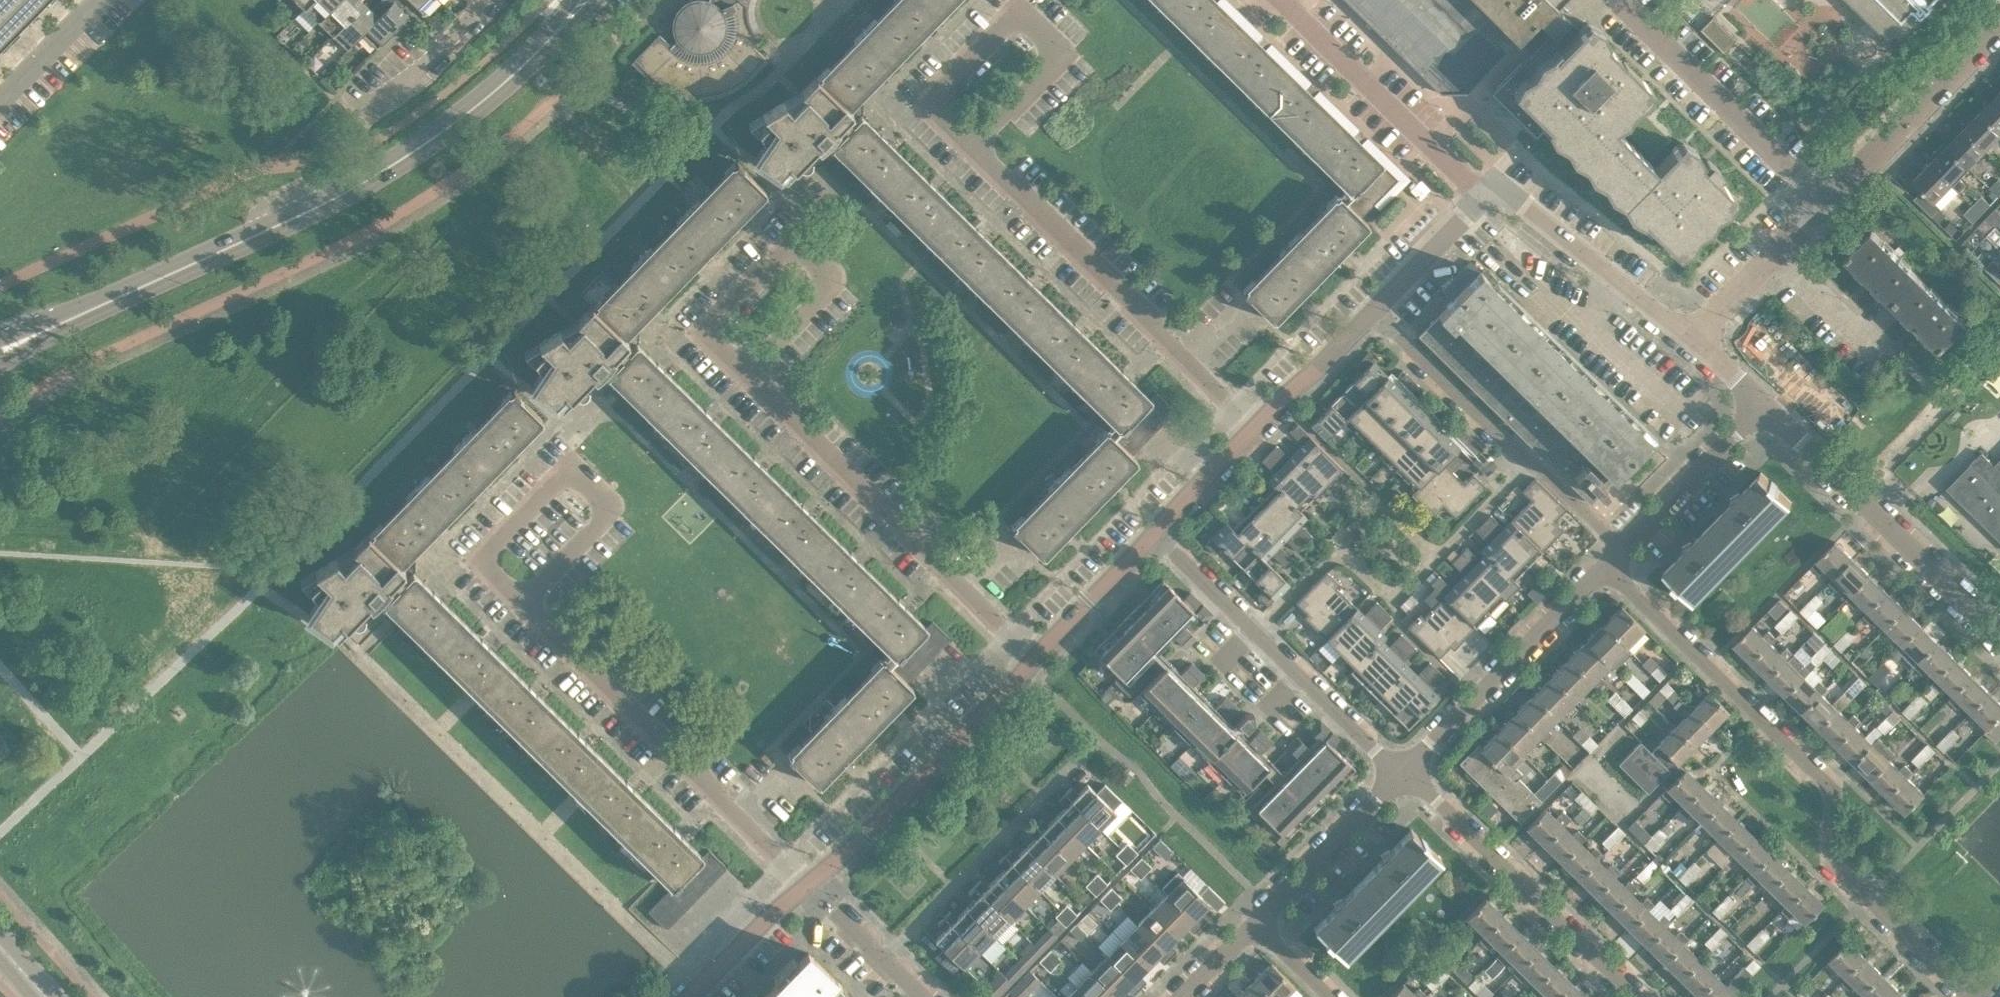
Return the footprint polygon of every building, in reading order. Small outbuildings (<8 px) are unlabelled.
[(9,35),(5,31),(11,25),(15,29),(32,12),(28,8),(33,2),(37,6),(43,0),(0,0),(0,44),(9,35)] [(304,7),(318,21),(338,0),(310,0),(304,7)] [(333,35),(363,3),(360,0),(338,0),(318,21),(333,35)] [(333,35),(347,49),(362,33),(393,1),(394,0),(379,0),(377,3),(377,8),(372,12),(363,3),(333,35)] [(421,11),(432,0),(410,0),(421,11)] [(740,0),(712,0),(710,2),(708,1),(705,0),(693,0),(690,1),(687,2),(684,4),(682,6),(680,8),(679,9),(678,11),(676,13),(675,15),(675,17),(674,19),(674,20),(674,23),(674,25),(674,27),(674,29),(674,31),(676,34),(676,36),(678,38),(671,45),(659,34),(634,59),(651,76),(653,78),(655,80),(659,83),(663,85),(666,87),(671,90),(673,90),(678,92),(682,93),(687,94),(691,95),(694,95),(700,95),(704,95),(709,95),(714,93),(720,92),(725,90),(728,89),(731,87),(736,84),(741,81),(745,78),(765,57),(753,45),(764,35),(758,27),(755,19),(753,10),(746,11),(746,6),(740,0)] [(746,6),(746,11),(753,10),(754,2),(755,0),(740,0),(746,6)] [(941,12),(929,0),(896,0),(876,20),(877,22),(867,32),(894,59),(915,38),(917,41),(924,34),(921,32),(941,12)] [(941,12),(952,0),(929,0),(941,12)] [(1160,0),(1171,11),(1169,12),(1197,39),(1198,38),(1209,48),(1236,20),(1215,0),(1160,0)] [(1393,47),(1401,55),(1428,27),(1399,0),(1352,0),(1390,37),(1387,41),(1388,42),(1391,40),(1395,45),(1393,47)] [(1428,27),(1452,2),(1476,25),(1505,52),(1538,19),(1539,20),(1543,16),(1549,22),(1545,26),(1552,34),(1568,18),(1558,8),(1566,0),(1399,0),(1428,27)] [(1900,41),(1940,0),(1858,0),(1900,41)] [(408,16),(393,1),(362,33),(377,47),(408,16)] [(1452,2),(1428,27),(1401,55),(1425,79),(1476,25),(1452,2)] [(1724,52),(1736,39),(1713,16),(1700,29),(1724,52)] [(1568,18),(1552,34),(1556,37),(1561,42),(1558,45),(1560,48),(1579,28),(1572,21),(1568,18)] [(1267,51),(1236,20),(1209,48),(1219,58),(1218,60),(1246,86),(1247,85),(1257,95),(1285,66),(1268,49),(1267,51)] [(1687,239),(1691,234),(1700,225),(1707,221),(1712,213),(1719,206),(1726,203),(1731,194),(1732,193),(1714,175),(1720,170),(1709,159),(1702,165),(1691,155),(1689,147),(1680,143),(1679,142),(1655,167),(1614,127),(1626,120),(1632,109),(1644,102),(1651,89),(1652,88),(1623,60),(1622,61),(1616,55),(1617,54),(1585,23),(1579,28),(1560,48),(1558,45),(1550,53),(1552,56),(1535,74),(1522,61),(1490,93),(1536,138),(1547,126),(1554,133),(1557,140),(1565,144),(1573,151),(1576,158),(1582,161),(1592,170),(1595,177),(1603,181),(1610,188),(1613,195),(1622,200),(1630,208),(1633,214),(1641,219),(1674,251),(1675,250),(1684,245),(1687,239)] [(1505,52),(1476,25),(1425,79),(1440,93),(1466,92),(1484,74),(1505,52)] [(875,79),(894,59),(867,32),(857,43),(855,41),(829,68),(830,70),(821,79),(819,77),(818,78),(817,80),(823,85),(824,84),(850,110),(851,109),(848,106),(860,95),(868,86),(871,88),(877,81),(875,79)] [(769,53),(777,46),(767,36),(760,44),(769,53)] [(1295,132),(1305,142),(1332,114),(1302,85),(1303,84),(1285,66),(1257,95),(1268,105),(1266,107),(1293,133),(1295,132)] [(835,143),(845,153),(847,155),(874,127),(860,114),(862,112),(863,98),(860,95),(848,106),(851,109),(850,110),(824,84),(823,85),(817,80),(818,78),(815,76),(800,91),(804,95),(791,108),(784,102),(785,102),(784,101),(762,113),(763,114),(768,119),(759,129),(759,128),(757,129),(766,143),(756,155),(755,156),(784,177),(796,165),(805,172),(812,164),(812,165),(833,145),(835,143)] [(1997,93),(1980,111),(1999,130),(1999,96),(1997,93)] [(1999,134),(1999,130),(1980,111),(1963,128),(1985,149),(1999,134)] [(1340,251),(1341,252),(1347,245),(1347,244),(1367,223),(1360,216),(1372,203),(1397,178),(1360,141),(1332,114),(1305,142),(1315,152),(1314,153),(1341,181),(1342,179),(1352,189),(1351,190),(1353,192),(1344,200),(1338,195),(1337,196),(1339,197),(1330,207),(1328,206),(1301,233),(1303,234),(1283,254),(1281,253),(1255,280),(1256,282),(1250,288),(1246,292),(1244,290),(1272,320),(1293,299),(1294,300),(1300,293),(1299,292),(1340,251)] [(872,179),(883,190),(909,162),(874,127),(847,155),(845,153),(843,154),(871,181),(872,179)] [(1963,128),(1946,145),(1968,167),(1985,149),(1963,128)] [(1958,177),(1968,167),(1946,145),(1929,163),(1951,184),(1958,191),(1965,184),(1958,177)] [(701,202),(691,213),(718,239),(737,219),(740,222),(747,215),(744,213),(765,191),(742,168),(743,167),(737,161),(735,163),(737,165),(727,175),(726,174),(699,201),(701,202)] [(957,209),(909,162),(883,190),(893,200),(891,201),(918,227),(920,226),(930,236),(957,209)] [(1912,180),(1922,190),(1914,198),(1931,215),(1940,206),(1934,201),(1951,184),(1929,163),(1912,180)] [(1999,194),(1999,180),(1998,178),(1989,187),(1998,196),(1999,194)] [(1981,213),(1990,204),(1981,195),(1972,205),(1981,213)] [(1972,222),(1981,213),(1972,205),(1964,213),(1972,222)] [(1999,220),(1999,214),(1994,208),(1985,218),(1994,226),(1999,220)] [(1006,257),(977,229),(957,209),(930,236),(941,247),(939,248),(967,275),(968,274),(979,284),(1006,257)] [(654,250),(644,260),(671,287),(691,267),(693,269),(699,263),(697,261),(718,239),(691,213),(681,223),(679,221),(652,249),(654,250)] [(1994,226),(1985,218),(1977,226),(1986,235),(1998,246),(1999,246),(1999,232),(1994,226)] [(1844,257),(1892,304),(1919,276),(1891,248),(1889,250),(1882,243),(1884,242),(1872,230),(1844,257)] [(1054,304),(1006,257),(979,284),(990,295),(989,297),(1016,323),(1017,321),(1027,331),(1054,304)] [(1998,264),(1993,258),(1984,267),(1999,283),(1999,262),(1998,264)] [(650,308),(671,287),(644,260),(634,271),(632,269),(620,282),(606,296),(607,298),(597,308),(595,306),(594,307),(593,308),(599,314),(600,313),(626,338),(627,338),(624,335),(635,324),(644,315),(647,317),(653,311),(650,308)] [(1604,487),(1651,439),(1517,307),(1521,303),(1497,279),(1492,283),(1470,261),(1445,286),(1455,296),(1417,334),(1589,502),(1599,492),(1600,493),(1605,488),(1604,487)] [(1947,304),(1919,276),(1892,304),(1939,350),(1966,323),(1954,311),(1953,312),(1946,306),(1947,304)] [(611,371),(621,380),(622,382),(649,355),(637,343),(639,341),(639,327),(635,324),(624,335),(627,338),(626,338),(600,313),(599,314),(593,308),(594,307),(591,304),(576,320),(580,324),(567,337),(560,331),(561,330),(560,329),(538,342),(539,343),(544,348),(535,357),(534,356),(533,357),(542,371),(533,384),(532,384),(531,385),(561,405),(573,393),(581,401),(589,393),(611,371)] [(1102,351),(1074,324),(1054,304),(1027,331),(1038,342),(1037,344),(1064,370),(1066,369),(1076,378),(1102,351)] [(1150,398),(1102,351),(1076,378),(1086,389),(1084,390),(1111,417),(1113,415),(1122,424),(1120,426),(1121,427),(1122,427),(1130,418),(1139,410),(1147,401),(1150,398)] [(1341,392),(1356,407),(1387,375),(1365,354),(1355,364),(1362,371),(1341,392)] [(648,407),(658,417),(685,390),(649,355),(622,382),(621,380),(619,382),(646,409),(648,407)] [(1405,372),(1398,379),(1404,386),(1412,378),(1405,372)] [(1353,423),(1359,423),(1364,427),(1401,389),(1387,375),(1356,407),(1347,416),(1347,417),(1353,423)] [(1418,385),(1412,378),(1404,386),(1411,392),(1418,385)] [(477,430),(467,440),(494,468),(515,447),(517,449),(524,443),(521,440),(542,419),(518,396),(519,395),(513,389),(511,392),(513,393),(503,403),(502,401),(475,429),(477,430)] [(1368,438),(1375,444),(1415,403),(1401,389),(1364,427),(1369,432),(1368,438)] [(733,437),(685,390),(658,417),(669,428),(667,429),(694,456),(696,454),(706,464),(733,437)] [(1156,392),(1150,398),(1147,401),(1165,418),(1173,409),(1156,392)] [(1326,438),(1347,417),(1347,416),(1356,407),(1341,392),(1321,413),(1314,407),(1304,417),(1326,438)] [(1434,400),(1427,407),(1433,414),(1440,407),(1434,400)] [(1165,418),(1147,401),(1139,410),(1156,427),(1165,418)] [(1415,403),(1375,444),(1382,451),(1388,451),(1392,455),(1430,417),(1415,403)] [(1447,413),(1440,407),(1433,414),(1440,420),(1447,413)] [(1156,427),(1139,410),(1130,418),(1148,435),(1156,427)] [(1444,431),(1430,417),(1392,455),(1397,460),(1397,466),(1404,472),(1444,431)] [(1148,435),(1130,418),(1122,427),(1139,444),(1148,435)] [(1304,442),(1296,451),(1327,482),(1342,467),(1297,423),(1289,431),(1296,438),(1300,438),(1304,442)] [(1139,444),(1122,427),(1121,427),(1122,427),(1113,436),(1130,453),(1139,444)] [(1462,442),(1463,440),(1469,435),(1462,428),(1455,435),(1462,442)] [(1062,480),(1089,507),(1109,487),(1110,487),(1116,481),(1115,480),(1136,459),(1130,453),(1113,436),(1107,430),(1106,431),(1108,432),(1098,442),(1097,441),(1070,468),(1072,469),(1062,480)] [(1416,479),(1420,483),(1421,483),(1442,462),(1447,457),(1452,451),(1458,445),(1444,431),(1404,472),(1410,479),(1416,479)] [(1469,435),(1463,440),(1473,449),(1477,445),(1478,444),(1469,435)] [(781,485),(753,457),(733,437),(706,464),(717,475),(715,476),(742,503),(744,502),(755,512),(781,485)] [(474,488),(494,468),(467,440),(456,451),(455,449),(428,476),(430,478),(420,488),(447,515),(467,495),(470,497),(476,491),(474,488)] [(1468,454),(1473,449),(1463,440),(1462,442),(1458,445),(1468,454)] [(1313,496),(1327,482),(1296,451),(1287,460),(1283,456),(1283,451),(1276,445),(1269,452),(1313,496)] [(1452,451),(1462,460),(1468,454),(1458,445),(1452,451)] [(1481,450),(1477,445),(1473,449),(1468,454),(1472,459),(1471,460),(1480,469),(1488,460),(1480,452),(1481,450)] [(1457,466),(1462,460),(1452,451),(1447,457),(1457,466)] [(1300,510),(1313,496),(1269,452),(1261,460),(1268,466),(1272,466),(1276,470),(1267,480),(1274,486),(1299,510),(1300,510)] [(1992,530),(1999,537),(1999,459),(1994,465),(1981,452),(1969,464),(1970,465),(1948,488),(1947,486),(1946,487),(1969,510),(1970,508),(1991,529),(1990,531),(1991,531),(1992,530)] [(1447,457),(1442,462),(1452,471),(1457,466),(1447,457)] [(1463,482),(1452,471),(1442,462),(1421,483),(1420,483),(1411,493),(1426,507),(1429,504),(1437,511),(1442,505),(1455,518),(1486,486),(1472,473),(1463,482)] [(1732,501),(1712,521),(1742,551),(1790,503),(1791,502),(1775,487),(1776,486),(1771,481),(1770,482),(1760,472),(1759,473),(1760,473),(1740,493),(1739,492),(1730,497),(1732,501)] [(1530,499),(1516,514),(1510,520),(1541,551),(1555,537),(1552,534),(1559,526),(1554,520),(1566,508),(1534,477),(1521,490),(1530,499)] [(1068,528),(1089,507),(1062,480),(1051,490),(1050,488),(1023,515),(1025,517),(1015,527),(1014,525),(1011,528),(1016,533),(1017,532),(1041,556),(1062,535),(1063,535),(1069,529),(1068,528)] [(829,532),(781,485),(755,512),(765,523),(764,524),(791,551),(793,549),(802,559),(829,532)] [(1274,486),(1260,500),(1305,544),(1312,536),(1306,530),(1301,530),(1297,526),(1306,516),(1300,510),(1299,510),(1274,486)] [(427,536),(434,529),(447,515),(420,488),(409,499),(408,497),(381,525),(383,526),(373,536),(371,534),(371,535),(369,536),(375,542),(376,541),(402,567),(403,566),(400,563),(411,552),(420,543),(423,545),(429,539),(427,536)] [(1278,545),(1286,536),(1291,540),(1291,545),(1297,551),(1305,544),(1260,500),(1246,514),(1278,545)] [(1291,557),(1278,545),(1246,514),(1232,528),(1257,553),(1263,559),(1264,559),(1272,550),(1277,554),(1277,559),(1283,565),(1291,557)] [(1527,566),(1541,551),(1510,520),(1501,529),(1497,525),(1497,521),(1490,514),(1483,522),(1527,566)] [(1695,599),(1742,551),(1712,521),(1692,542),(1691,541),(1683,546),(1685,549),(1665,569),(1664,570),(1674,580),(1673,581),(1678,586),(1679,585),(1694,600),(1695,599)] [(1221,547),(1243,568),(1257,553),(1232,528),(1226,522),(1204,544),(1214,554),(1221,547)] [(1527,566),(1483,522),(1475,529),(1482,536),(1486,536),(1491,540),(1481,549),(1485,553),(1486,553),(1513,580),(1514,579),(1527,566)] [(415,556),(411,552),(400,563),(403,566),(402,567),(376,541),(375,542),(369,536),(371,535),(368,532),(352,548),(356,552),(343,565),(336,559),(337,558),(336,557),(314,570),(315,571),(320,576),(311,585),(310,584),(309,585),(318,599),(309,612),(308,612),(307,613),(337,633),(349,621),(358,628),(365,621),(366,621),(387,599),(397,608),(397,609),(423,582),(413,572),(415,570),(415,556)] [(877,579),(850,552),(829,532),(802,559),(813,570),(812,571),(839,598),(841,597),(851,606),(877,579)] [(1824,566),(1834,577),(1852,558),(1835,541),(1817,559),(1818,560),(1812,566),(1818,572),(1824,566)] [(1518,583),(1514,579),(1513,580),(1486,553),(1485,553),(1477,562),(1473,558),(1473,553),(1466,547),(1459,554),(1503,598),(1518,583)] [(1451,562),(1459,554),(1453,549),(1446,556),(1451,562)] [(1263,559),(1257,553),(1243,568),(1264,588),(1257,596),(1267,605),(1289,583),(1264,559),(1263,559)] [(1458,581),(1489,612),(1503,598),(1459,554),(1451,562),(1458,568),(1462,568),(1467,572),(1458,581)] [(1852,558),(1834,577),(1829,582),(1836,589),(1841,584),(1851,593),(1870,575),(1852,558)] [(1311,625),(1326,639),(1357,608),(1336,587),(1339,583),(1326,570),(1295,602),(1315,622),(1311,625)] [(1553,570),(1543,581),(1549,587),(1560,576),(1553,570)] [(1475,627),(1489,612),(1458,581),(1449,590),(1445,586),(1445,582),(1438,575),(1430,583),(1443,596),(1444,596),(1475,627)] [(1887,592),(1870,575),(1851,593),(1846,599),(1853,606),(1858,600),(1868,610),(1887,592)] [(926,627),(877,579),(851,606),(861,616),(859,618),(886,645),(888,643),(897,652),(895,654),(897,655),(905,646),(914,638),(923,629),(926,627)] [(1162,579),(1109,634),(1094,649),(1120,675),(1114,681),(1129,695),(1146,677),(1139,671),(1174,636),(1185,647),(1195,637),(1184,625),(1196,613),(1204,621),(1212,613),(1189,591),(1182,599),(1162,579)] [(424,635),(434,645),(460,618),(440,598),(441,597),(434,591),(434,592),(423,582),(397,609),(397,608),(395,610),(423,637),(424,635)] [(1792,587),(1785,593),(1790,598),(1796,591),(1792,587)] [(1904,608),(1890,595),(1887,592),(1868,610),(1863,616),(1870,623),(1876,617),(1885,627),(1904,608)] [(1822,601),(1814,594),(1807,601),(1814,609),(1822,601)] [(1458,637),(1461,641),(1475,627),(1444,596),(1443,596),(1423,617),(1420,613),(1407,626),(1438,657),(1458,637)] [(1406,598),(1399,605),(1404,610),(1411,603),(1406,598)] [(1384,609),(1376,601),(1370,608),(1370,612),(1366,616),(1357,608),(1326,639),(1340,653),(1384,609)] [(1807,616),(1814,609),(1807,601),(1799,609),(1807,616)] [(1621,605),(1603,624),(1626,646),(1643,628),(1621,605)] [(1907,611),(1904,608),(1885,627),(1903,644),(1921,625),(1907,611)] [(1391,616),(1384,609),(1340,653),(1354,667),(1381,640),(1385,636),(1376,627),(1380,623),(1385,623),(1391,616)] [(1798,616),(1791,609),(1783,617),(1790,624),(1798,616)] [(1782,632),(1790,624),(1783,617),(1775,625),(1782,632)] [(482,639),(460,618),(434,645),(444,655),(443,657),(470,683),(472,682),(482,692),(509,666),(488,645),(489,644),(482,638),(482,639)] [(932,621),(926,627),(923,629),(940,646),(949,638),(932,621)] [(1615,656),(1626,646),(1603,624),(1585,641),(1608,664),(1613,669),(1621,662),(1615,656)] [(1751,661),(1770,642),(1775,637),(1768,630),(1762,635),(1752,625),(1734,644),(1751,661)] [(1938,642),(1924,628),(1921,625),(1903,644),(1893,653),(1910,669),(1914,666),(1938,642)] [(1856,634),(1849,628),(1841,635),(1848,642),(1856,634)] [(932,655),(940,646),(923,629),(914,638),(932,655)] [(1350,671),(1364,685),(1408,641),(1401,633),(1394,640),(1394,644),(1390,649),(1381,640),(1354,667),(1350,671)] [(1841,650),(1848,642),(1841,635),(1834,643),(1841,650)] [(914,638),(905,646),(923,664),(932,655),(914,638)] [(1408,641),(1364,685),(1379,699),(1410,668),(1401,659),(1405,655),(1409,655),(1416,648),(1408,641)] [(1598,674),(1608,664),(1585,641),(1568,659),(1591,682),(1596,687),(1603,679),(1598,674)] [(1780,652),(1770,642),(1751,661),(1769,678),(1787,659),(1792,653),(1785,646),(1780,652)] [(1955,658),(1938,642),(1914,666),(1921,673),(1927,667),(1937,677),(1955,658)] [(1832,650),(1825,643),(1817,651),(1824,658),(1832,650)] [(915,672),(923,664),(905,646),(897,655),(915,672)] [(1872,652),(1866,647),(1860,653),(1865,658),(1872,652)] [(1816,666),(1824,658),(1817,651),(1809,659),(1816,666)] [(906,681),(915,672),(897,655),(888,664),(906,681)] [(1640,664),(1649,673),(1657,665),(1648,656),(1640,664)] [(847,698),(837,708),(865,735),(885,715),(886,716),(892,709),(912,687),(906,681),(888,664),(882,658),(881,659),(883,661),(874,671),(872,669),(846,696),(847,698)] [(1972,675),(1958,662),(1955,658),(1937,677),(1931,683),(1938,690),(1944,684),(1954,694),(1972,675)] [(1550,677),(1573,699),(1591,682),(1568,659),(1550,677)] [(1802,663),(1797,669),(1787,659),(1769,678),(1786,694),(1804,676),(1809,670),(1802,663)] [(1169,661),(1138,693),(1242,795),(1273,763),(1261,752),(1271,741),(1259,730),(1249,740),(1242,733),(1253,722),(1253,714),(1245,714),(1234,725),(1227,718),(1237,708),(1225,696),(1215,706),(1192,685),(1203,674),(1191,662),(1180,673),(1169,661)] [(1379,699),(1393,713),(1437,669),(1429,661),(1423,668),(1423,672),(1419,677),(1410,668),(1379,699)] [(1890,668),(1884,661),(1876,669),(1883,676),(1890,668)] [(1658,681),(1666,673),(1657,665),(1649,673),(1658,681)] [(530,686),(509,666),(482,692),(492,702),(491,704),(519,731),(520,729),(531,740),(557,713),(536,693),(537,692),(530,685),(530,686)] [(1444,676),(1437,669),(1393,713),(1407,728),(1439,696),(1429,687),(1433,683),(1438,683),(1444,676)] [(1875,684),(1883,676),(1876,669),(1868,677),(1875,684)] [(1961,701),(1971,710),(1989,692),(1972,675),(1954,694),(1948,699),(1955,706),(1961,701)] [(1814,686),(1804,676),(1786,694),(1803,711),(1821,693),(1826,687),(1819,680),(1814,686)] [(1556,717),(1573,699),(1550,677),(1533,695),(1556,717)] [(1859,677),(1851,684),(1858,691),(1866,683),(1859,677)] [(1658,690),(1666,697),(1673,690),(1665,682),(1658,690)] [(1851,684),(1843,692),(1849,698),(1850,699),(1858,691),(1851,684)] [(1673,705),(1680,698),(1673,690),(1666,697),(1673,705)] [(1605,700),(1614,708),(1622,700),(1613,691),(1605,700)] [(1691,709),(1710,728),(1727,710),(1709,692),(1691,709)] [(1843,692),(1832,704),(1821,693),(1803,711),(1820,728),(1838,709),(1849,698),(1843,692)] [(1999,716),(1999,703),(1989,692),(1971,710),(1988,727),(1988,728),(1999,716)] [(1924,701),(1917,694),(1909,702),(1917,709),(1924,701)] [(1519,709),(1515,713),(1538,735),(1544,740),(1551,733),(1545,728),(1556,717),(1533,695),(1519,709)] [(1884,697),(1878,703),(1883,707),(1889,702),(1884,697)] [(1623,717),(1631,709),(1622,700),(1614,708),(1623,717)] [(1909,717),(1917,709),(1909,702),(1902,710),(1909,717)] [(844,757),(865,735),(837,708),(827,719),(825,717),(799,744),(801,746),(792,756),(790,754),(787,757),(792,762),(793,761),(817,784),(838,763),(839,764),(845,757),(844,757)] [(1693,745),(1710,728),(1691,709),(1675,727),(1693,745)] [(1848,719),(1838,709),(1820,728),(1837,745),(1855,726),(1861,720),(1854,713),(1848,719)] [(1900,717),(1893,710),(1886,718),(1892,725),(1900,717)] [(1639,726),(1646,719),(1637,711),(1631,717),(1639,726)] [(569,777),(579,787),(606,761),(585,740),(585,739),(579,733),(578,734),(557,713),(531,740),(541,750),(540,752),(567,779),(569,777)] [(1515,713),(1498,730),(1521,753),(1538,735),(1515,713)] [(1988,728),(1988,727),(1984,731),(1995,741),(1999,736),(1999,716),(1988,728)] [(1885,733),(1892,725),(1886,718),(1878,726),(1885,733)] [(1286,838),(1342,781),(1355,768),(1331,746),(1339,738),(1320,719),(1308,731),(1317,739),(1308,748),(1297,736),(1287,746),(1298,758),(1264,793),(1257,786),(1239,804),(1254,819),(1260,813),(1286,838)] [(1854,761),(1872,743),(1855,726),(1837,745),(1854,761)] [(1658,744),(1676,762),(1693,745),(1675,727),(1658,744)] [(1571,736),(1580,744),(1587,736),(1579,728),(1571,736)] [(1951,728),(1943,736),(1951,743),(1959,735),(1951,728)] [(1478,745),(1477,746),(1478,746),(1505,773),(1506,772),(1514,781),(1518,778),(1521,774),(1512,765),(1523,754),(1521,753),(1498,730),(1481,748),(1478,745)] [(1588,752),(1596,744),(1587,736),(1580,744),(1588,752)] [(1936,743),(1943,751),(1951,743),(1943,736),(1936,743)] [(1878,737),(1872,743),(1854,761),(1871,778),(1895,754),(1878,737)] [(1676,762),(1658,744),(1650,752),(1640,741),(1618,763),(1648,792),(1659,780),(1666,787),(1684,769),(1676,762)] [(1927,744),(1920,752),(1927,758),(1934,751),(1927,744)] [(1514,781),(1506,772),(1505,773),(1478,746),(1463,761),(1470,767),(1464,773),(1476,785),(1482,779),(1521,818),(1520,820),(1521,820),(1541,800),(1518,778),(1514,781)] [(1912,760),(1919,766),(1927,758),(1920,752),(1912,760)] [(1900,771),(1889,760),(1871,778),(1888,795),(1906,776),(1912,770),(1906,765),(1900,771)] [(627,834),(653,807),(633,787),(633,786),(627,780),(626,781),(606,761),(579,787),(590,798),(588,799),(615,826),(617,824),(627,834)] [(1552,773),(1560,781),(1569,772),(1561,764),(1552,773)] [(1666,802),(1673,795),(1683,804),(1702,786),(1684,769),(1666,787),(1659,794),(1666,802)] [(1552,789),(1560,781),(1552,773),(1544,782),(1552,789)] [(1924,794),(1906,776),(1888,795),(1906,812),(1924,794)] [(1113,809),(1121,800),(1104,783),(1095,792),(1087,783),(1077,794),(1070,787),(1064,793),(1100,828),(1115,811),(1113,809)] [(1691,812),(1700,821),(1719,802),(1702,786),(1683,804),(1675,813),(1683,821),(1691,812)] [(1573,799),(1581,806),(1589,798),(1581,791),(1573,799)] [(1084,843),(1100,828),(1064,793),(1058,799),(1065,806),(1056,815),(1084,843)] [(1589,798),(1581,806),(1589,814),(1597,807),(1589,798)] [(1719,802),(1700,821),(1718,838),(1736,819),(1719,802)] [(674,828),(653,807),(627,834),(637,844),(635,845),(663,873),(665,871),(674,881),(673,882),(674,884),(682,875),(691,867),(699,858),(702,855),(681,834),(682,834),(675,827),(674,828)] [(1544,844),(1549,839),(1562,825),(1568,820),(1560,812),(1554,818),(1545,808),(1526,827),(1544,844)] [(1034,824),(1069,858),(1084,843),(1056,815),(1047,824),(1040,818),(1034,824)] [(1723,867),(1735,855),(1750,839),(1753,836),(1736,819),(1718,838),(1706,850),(1723,867)] [(1634,820),(1626,828),(1642,843),(1650,836),(1634,820)] [(1054,874),(1069,858),(1034,824),(1028,830),(1035,837),(1026,846),(1054,874)] [(1562,825),(1549,839),(1544,844),(1561,861),(1579,842),(1585,837),(1577,829),(1571,835),(1562,825)] [(1616,826),(1609,834),(1616,841),(1624,833),(1616,826)] [(1658,828),(1650,836),(1657,843),(1665,835),(1658,828)] [(1382,858),(1362,878),(1392,908),(1439,859),(1439,860),(1440,859),(1425,844),(1426,843),(1421,838),(1420,839),(1410,829),(1409,830),(1390,850),(1389,849),(1380,854),(1382,858)] [(1608,849),(1616,841),(1609,834),(1601,841),(1608,849)] [(1650,836),(1642,843),(1649,851),(1657,843),(1650,836)] [(1735,855),(1752,871),(1770,853),(1753,836),(1750,839),(1735,855)] [(1616,841),(1608,849),(1612,852),(1619,845),(1616,841)] [(1127,842),(1121,848),(1131,858),(1137,852),(1127,842)] [(1588,851),(1579,842),(1561,861),(1578,877),(1596,859),(1602,853),(1594,846),(1588,851)] [(1004,855),(1039,889),(1054,874),(1026,846),(1017,855),(1010,849),(1004,855)] [(1131,858),(1121,848),(1115,854),(1126,864),(1131,858)] [(708,849),(702,855),(699,858),(716,875),(725,866),(708,849)] [(1752,886),(1759,879),(1769,888),(1787,869),(1770,853),(1752,871),(1745,878),(1752,886)] [(1024,905),(1039,889),(1004,855),(998,861),(1005,867),(995,877),(1024,905)] [(1701,855),(1694,862),(1700,868),(1707,861),(1701,855)] [(1141,857),(1135,862),(1146,872),(1151,867),(1141,857)] [(716,875),(699,858),(691,867),(708,884),(716,875)] [(1605,868),(1596,859),(1578,877),(1595,894),(1613,876),(1619,870),(1611,862),(1605,868)] [(1658,866),(1651,860),(1643,867),(1650,874),(1658,866)] [(1691,861),(1684,869),(1691,876),(1699,868),(1691,861)] [(1130,868),(1140,878),(1146,872),(1135,862),(1130,868)] [(708,884),(691,867),(682,875),(699,892),(708,884)] [(1643,882),(1650,874),(1643,867),(1635,875),(1643,882)] [(1206,920),(1199,913),(1209,903),(1216,910),(1224,901),(1190,868),(1181,876),(1177,872),(1161,888),(1167,893),(1200,926),(1206,920)] [(1676,877),(1683,884),(1691,876),(1684,869),(1676,877)] [(1769,888),(1786,905),(1804,886),(1787,869),(1769,888)] [(1107,883),(1097,873),(1091,879),(1101,889),(1107,883)] [(699,892),(682,875),(674,884),(691,901),(699,892)] [(1628,879),(1623,885),(1613,876),(1595,894),(1612,911),(1630,893),(1636,887),(1628,879)] [(973,885),(1009,920),(1024,905),(995,877),(986,886),(979,879),(973,885)] [(1345,956),(1392,908),(1362,878),(1342,898),(1341,898),(1332,903),(1334,906),(1315,926),(1314,927),(1324,937),(1323,938),(1328,943),(1329,942),(1344,957),(1345,956)] [(1095,895),(1101,889),(1091,879),(1085,885),(1095,895)] [(674,884),(665,892),(682,909),(691,901),(674,884)] [(994,936),(1009,920),(973,885),(967,891),(974,898),(965,908),(994,936)] [(1804,886),(1786,905),(1779,912),(1787,919),(1794,912),(1803,922),(1822,903),(1804,886)] [(1105,893),(1115,903),(1121,897),(1111,887),(1105,893)] [(665,892),(657,901),(674,918),(682,909),(665,892)] [(1110,909),(1115,903),(1105,893),(1099,899),(1110,909)] [(1194,932),(1200,926),(1167,893),(1152,909),(1178,935),(1187,925),(1194,932)] [(1640,902),(1630,893),(1612,911),(1629,928),(1647,909),(1653,904),(1645,896),(1640,902)] [(1692,900),(1685,893),(1677,901),(1684,907),(1692,900)] [(1089,894),(1083,894),(1079,898),(1086,904),(1092,898),(1089,894)] [(1726,895),(1719,903),(1725,909),(1733,902),(1726,895)] [(1760,897),(1752,905),(1759,911),(1766,903),(1760,897)] [(1475,925),(1484,934),(1503,916),(1485,898),(1467,917),(1461,923),(1469,930),(1475,925)] [(665,927),(674,918),(657,901),(648,911),(665,927)] [(1677,915),(1684,907),(1677,901),(1670,908),(1677,915)] [(1711,911),(1718,917),(1725,909),(1719,903),(1711,911)] [(1076,914),(1066,904),(1061,910),(1071,920),(1076,914)] [(943,916),(979,951),(994,936),(965,908),(956,917),(949,910),(943,916)] [(1152,909),(1137,924),(1170,957),(1176,951),(1169,944),(1178,935),(1152,909)] [(1662,913),(1657,918),(1647,909),(1629,928),(1646,945),(1664,926),(1670,920),(1662,913)] [(1065,926),(1071,920),(1061,910),(1055,916),(1065,926)] [(1075,924),(1085,934),(1096,923),(1086,913),(1075,924)] [(963,967),(979,951),(943,916),(937,922),(944,929),(934,939),(943,948),(960,964),(963,967)] [(1506,919),(1503,916),(1484,934),(1479,940),(1487,947),(1492,942),(1501,951),(1520,932),(1506,919)] [(1079,940),(1085,934),(1075,924),(1069,930),(1079,940)] [(1137,924),(1122,940),(1148,965),(1157,956),(1164,963),(1170,957),(1137,924)] [(1674,935),(1664,926),(1646,945),(1663,961),(1682,943),(1687,937),(1679,929),(1674,935)] [(1726,933),(1718,926),(1711,934),(1718,941),(1726,933)] [(1760,928),(1753,936),(1760,943),(1767,935),(1760,928)] [(1503,964),(1509,958),(1519,968),(1537,949),(1520,932),(1501,951),(1496,957),(1503,964)] [(1711,948),(1718,941),(1711,934),(1704,941),(1711,948)] [(1046,945),(1036,935),(1030,941),(1041,951),(1046,945)] [(1745,944),(1752,951),(1760,943),(1753,936),(1745,944)] [(1140,988),(1146,981),(1139,975),(1148,965),(1122,940),(1106,955),(1140,988)] [(1829,958),(1847,976),(1865,957),(1848,940),(1829,958)] [(1035,957),(1041,951),(1030,941),(1025,947),(1035,957)] [(1440,958),(1448,950),(1441,943),(1433,951),(1440,958)] [(1663,961),(1680,978),(1699,960),(1682,943),(1663,961)] [(935,956),(952,973),(960,964),(943,948),(935,956)] [(1050,949),(1045,955),(1055,965),(1061,959),(1050,949)] [(1526,975),(1536,984),(1554,966),(1537,949),(1519,968),(1513,973),(1521,981),(1526,975)] [(846,990),(808,952),(764,996),(839,996),(846,990)] [(1049,971),(1055,965),(1045,955),(1039,961),(1049,971)] [(1106,955),(1091,970),(1118,996),(1127,987),(1134,994),(1140,988),(1106,955)] [(1869,961),(1865,957),(1847,976),(1842,981),(1849,988),(1854,983),(1864,993),(1882,974),(1869,961)] [(1494,958),(1483,969),(1490,975),(1490,976),(1501,965),(1494,958)] [(1753,959),(1745,967),(1752,974),(1760,966),(1753,959)] [(1680,978),(1698,995),(1716,976),(1699,960),(1680,978)] [(1460,961),(1452,969),(1474,991),(1482,983),(1475,976),(1460,961)] [(1253,980),(1270,996),(1283,996),(1282,996),(1294,985),(1271,962),(1253,980)] [(1020,972),(1013,965),(1003,975),(1010,982),(1020,972)] [(1440,966),(1432,974),(1440,981),(1448,974),(1440,966)] [(1548,996),(1557,996),(1571,983),(1554,966),(1536,984),(1530,990),(1537,996),(1538,996),(1543,992),(1548,996)] [(1483,982),(1490,975),(1483,969),(1476,976),(1475,976),(1482,983),(1483,982)] [(1091,970),(1076,986),(1088,996),(1117,996),(1118,996),(1091,970)] [(1010,982),(1003,975),(1000,972),(984,988),(994,996),(995,996),(1010,982)] [(1424,982),(1432,989),(1440,981),(1432,974),(1424,982)] [(1882,974),(1864,993),(1860,996),(1893,996),(1899,991),(1885,977),(1882,974)] [(1716,976),(1698,995),(1700,996),(1730,996),(1739,988),(1731,980),(1725,986),(1716,976)] [(1014,986),(1025,996),(1030,990),(1020,980),(1014,986)] [(1253,980),(1237,996),(1270,996),(1253,980)] [(1474,991),(1480,996),(1487,996),(1493,991),(1483,982),(1482,983),(1474,991)] [(1388,996),(1423,996),(1425,995),(1418,987),(1412,993),(1402,983),(1388,996)] [(1571,983),(1557,996),(1586,996),(1571,983)] [(1025,996),(1014,986),(1009,992),(1014,996),(1024,996),(1025,996)] [(1065,996),(1088,996),(1076,986),(1065,996)] [(1500,986),(1490,996),(1504,996),(1508,993),(1500,986)]
